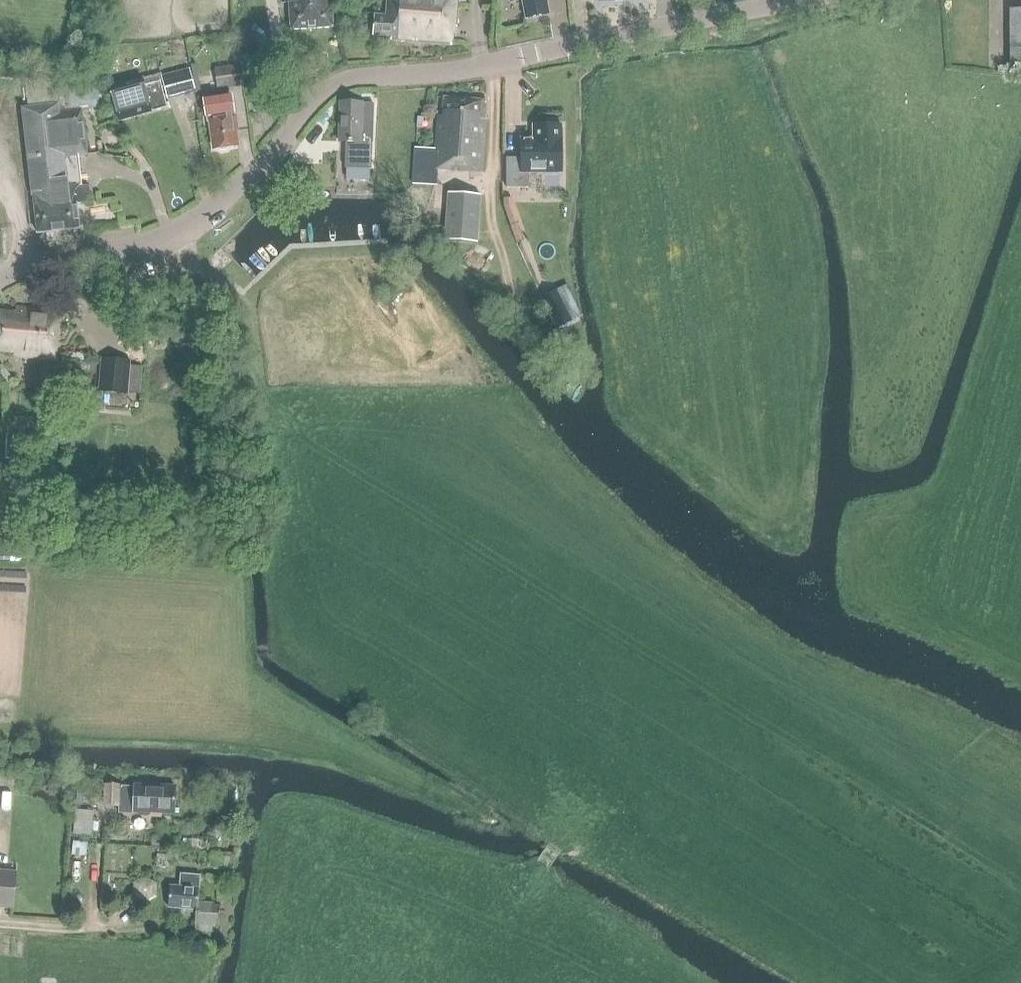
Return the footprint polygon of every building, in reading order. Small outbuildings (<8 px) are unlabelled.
[(283,3),(287,2),(290,31),(333,27),(331,0),(283,0),(283,3)] [(385,16),(373,15),(372,35),(390,36),(390,41),(450,45),(451,26),(457,27),(458,0),(386,0),(385,16)] [(509,3),(522,0),(525,20),(548,15),(545,0),(509,0),(509,3)] [(1010,71),(1020,70),(1020,11),(1011,11),(1010,71)] [(112,48),(110,48),(109,60),(112,60),(123,61),(123,49),(112,48)] [(242,88),(240,67),(215,70),(218,91),(242,88)] [(189,69),(161,77),(167,96),(195,88),(189,69)] [(145,86),(143,78),(111,87),(121,120),(168,107),(161,82),(145,86)] [(68,84),(67,81),(38,85),(38,82),(25,84),(28,110),(23,110),(38,235),(80,230),(77,205),(91,203),(89,187),(81,188),(77,156),(87,154),(82,111),(100,109),(97,80),(68,84)] [(231,96),(203,100),(206,122),(210,122),(214,149),(217,148),(220,150),(226,149),(228,147),(237,145),(235,131),(238,130),(236,117),(232,118),(231,111),(233,111),(231,96)] [(437,185),(438,168),(481,170),(485,100),(443,98),(442,116),(437,116),(436,149),(413,148),(411,183),(437,185)] [(370,169),(371,169),(373,104),(341,103),(339,142),(349,142),(348,147),(345,147),(344,164),(370,165),(370,169)] [(563,142),(563,127),(534,126),(534,140),(522,140),(522,158),(507,157),(506,187),(528,188),(529,172),(562,173),(562,142),(563,142)] [(444,241),(476,243),(480,195),(448,192),(444,241)] [(556,327),(571,320),(557,291),(542,298),(556,327)] [(16,308),(15,315),(0,314),(0,348),(15,350),(14,356),(56,359),(60,312),(16,308)] [(129,393),(131,360),(105,359),(103,391),(129,393)] [(134,808),(133,811),(175,813),(176,788),(134,787),(134,788),(107,787),(106,808),(134,808)] [(75,809),(73,835),(92,836),(93,810),(75,809)] [(191,847),(192,839),(183,838),(182,846),(191,847)] [(209,854),(207,868),(220,870),(222,856),(209,854)] [(17,875),(0,873),(0,905),(14,907),(17,875)] [(178,888),(172,887),(170,908),(198,910),(196,931),(218,933),(220,906),(214,905),(215,903),(200,902),(201,881),(200,881),(200,875),(179,873),(178,888)] [(160,883),(137,881),(135,899),(158,902),(160,883)]
